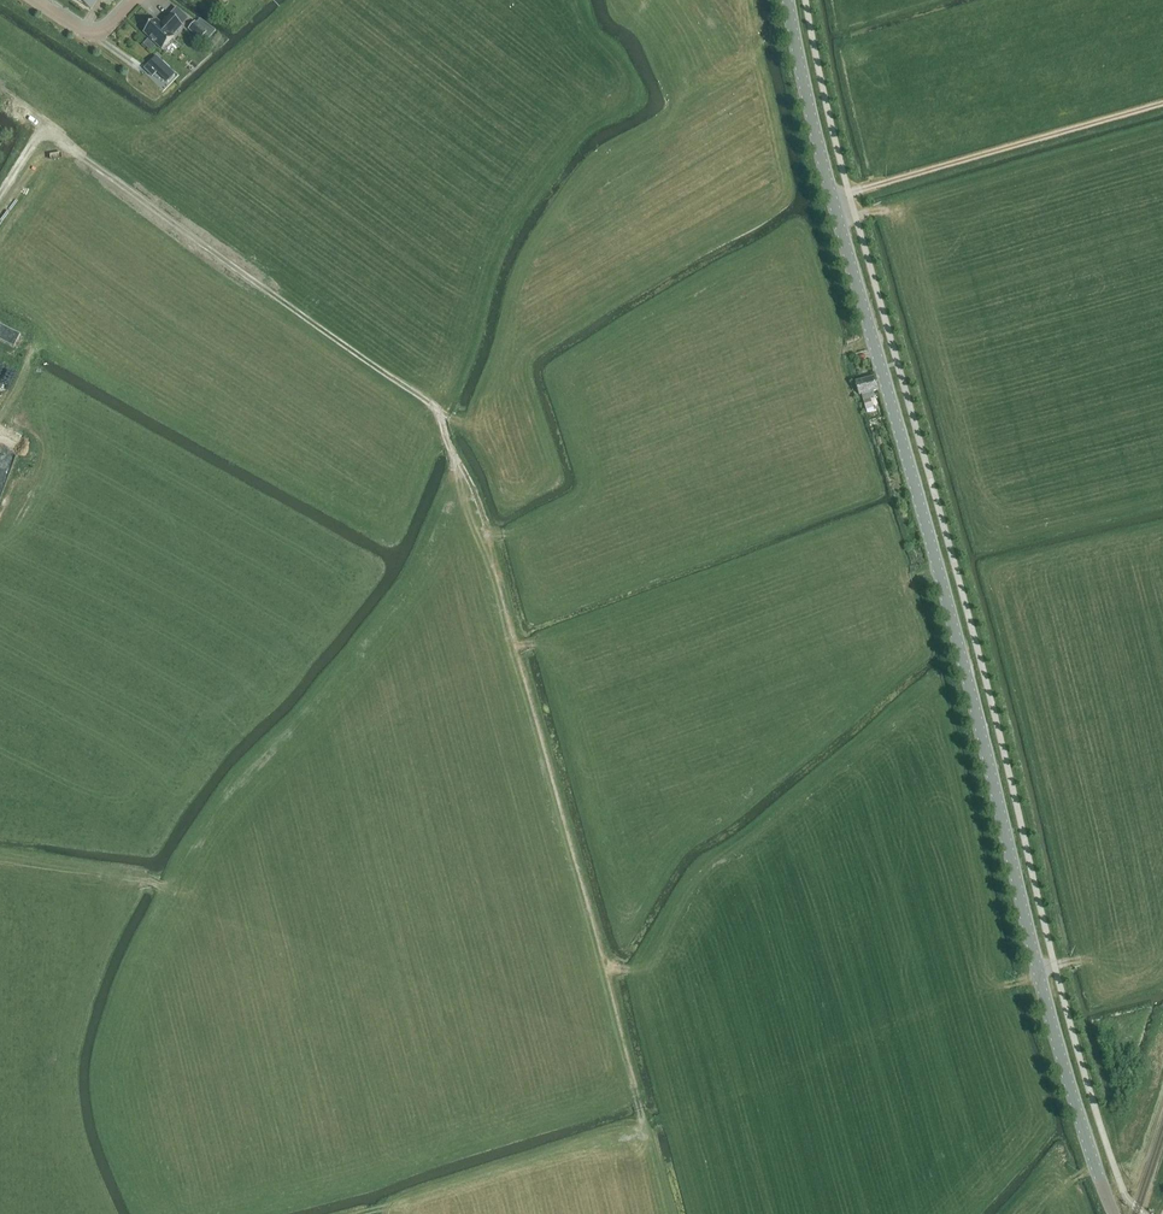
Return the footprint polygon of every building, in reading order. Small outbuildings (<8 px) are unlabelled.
[(91,9),(96,0),(77,0),(91,9)] [(144,33),(163,50),(174,38),(172,36),(182,25),(171,15),(161,25),(156,20),(144,33)] [(200,27),(193,34),(200,40),(201,39),(205,43),(216,31),(200,19),(197,23),(196,23),(200,27)] [(156,57),(145,69),(152,76),(157,72),(167,82),(174,75),(156,57)] [(874,376),(854,382),(858,397),(861,396),(866,412),(864,413),(867,423),(869,429),(870,429),(876,427),(874,420),(878,419),(875,407),(873,407),(871,399),(872,399),(872,396),(871,393),(873,392),(875,392),(878,391),(874,376)]
